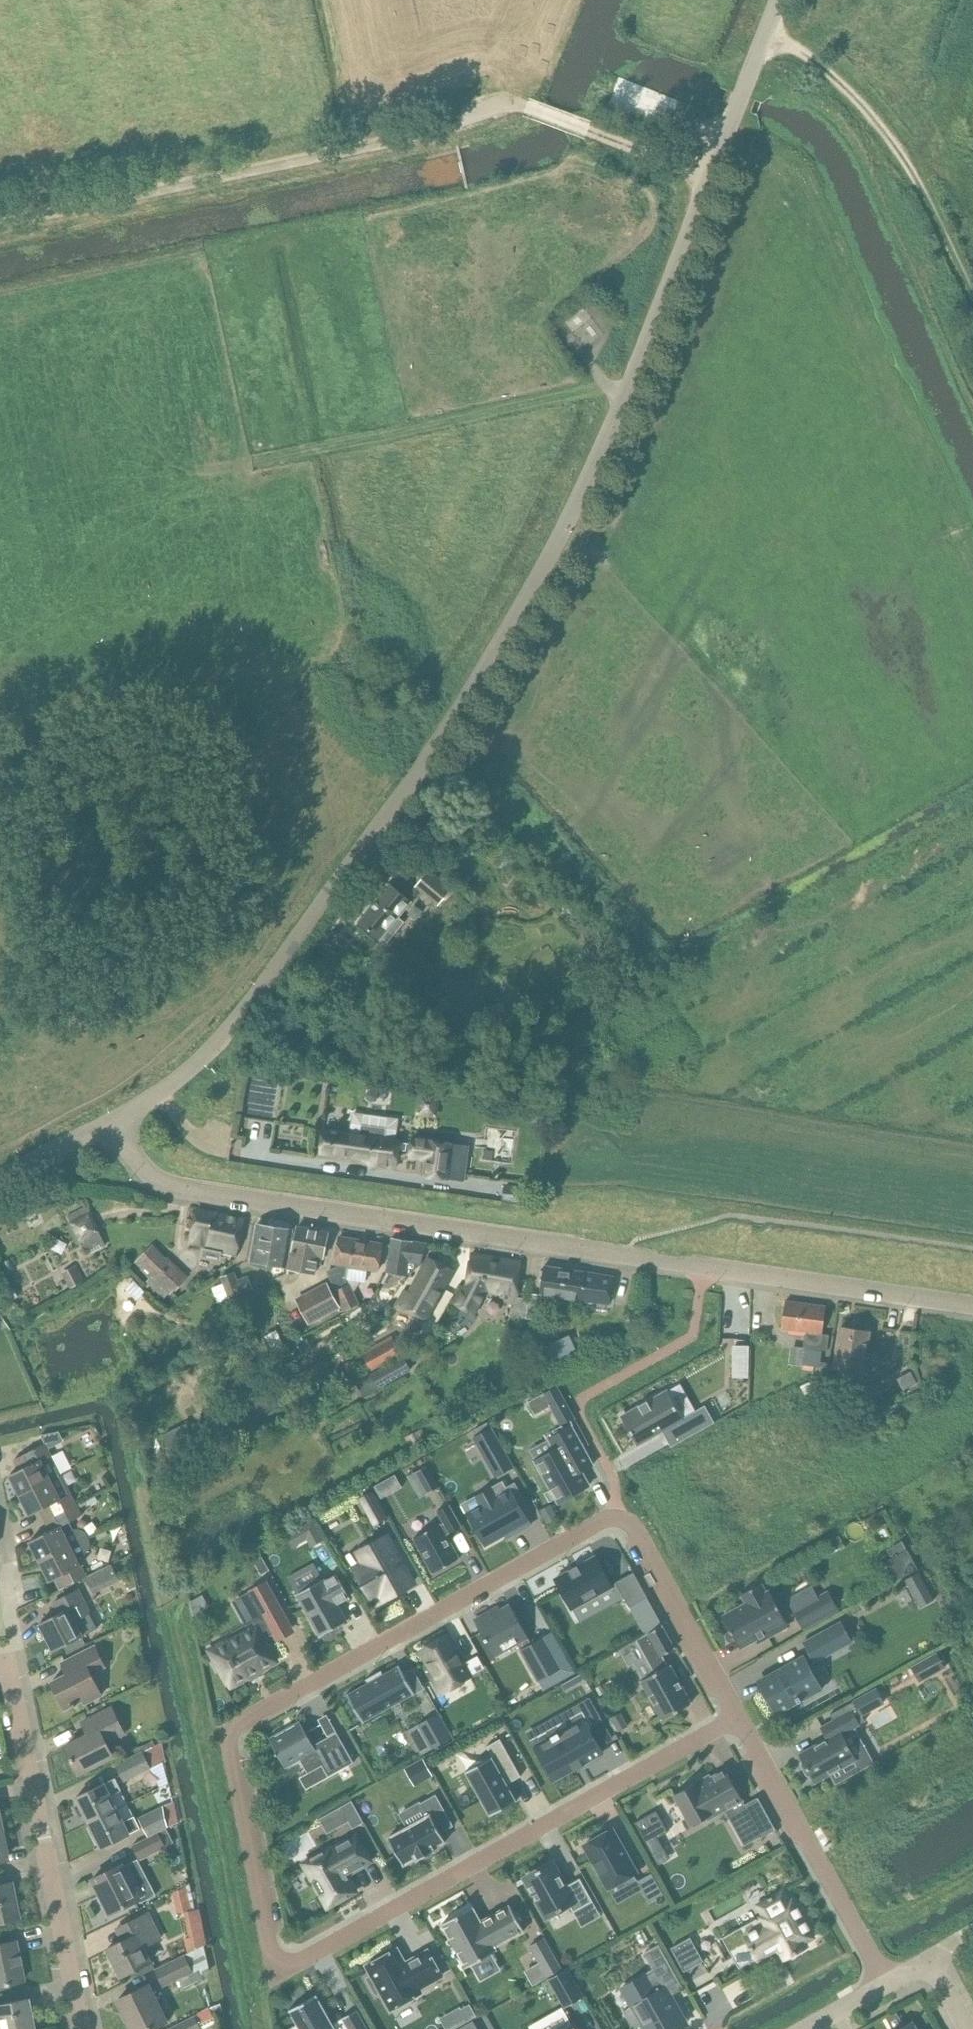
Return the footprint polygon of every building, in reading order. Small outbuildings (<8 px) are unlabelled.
[(439,906),(451,892),(428,872),(416,885),(439,906)] [(403,934),(393,926),(412,902),(391,884),(360,921),(382,939),(380,941),(390,949),(403,934)] [(425,1175),(449,1178),(454,1141),(411,1135),(410,1142),(396,1140),(399,1120),(354,1114),(352,1134),(324,1130),(321,1151),(371,1158),(373,1163),(398,1167),(399,1158),(412,1155),(412,1156),(428,1158),(425,1175)] [(502,1201),(529,1204),(532,1187),(505,1183),(502,1201)] [(34,1202),(18,1210),(23,1220),(39,1212),(34,1202)] [(70,1222),(71,1224),(67,1226),(77,1244),(102,1230),(88,1205),(68,1216),(71,1222),(70,1222)] [(190,1241),(205,1244),(202,1256),(220,1260),(223,1248),(237,1251),(244,1219),(198,1209),(190,1241)] [(288,1263),(290,1248),(293,1229),(258,1223),(252,1257),(288,1263)] [(298,1227),(294,1247),(289,1269),(317,1274),(320,1256),(324,1257),(328,1233),(298,1227)] [(378,1269),(379,1263),(382,1243),(340,1236),(335,1262),(344,1264),(329,1273),(343,1311),(359,1304),(350,1284),(348,1284),(345,1277),(348,1277),(350,1265),(378,1269)] [(421,1264),(427,1243),(392,1237),(387,1272),(408,1275),(410,1262),(421,1264)] [(152,1243),(148,1248),(134,1263),(150,1278),(145,1283),(165,1302),(189,1276),(168,1256),(167,1257),(152,1243)] [(516,1292),(518,1282),(521,1262),(472,1253),(466,1284),(463,1285),(453,1304),(475,1316),(491,1288),(516,1292)] [(430,1317),(435,1306),(454,1270),(429,1257),(410,1292),(405,1290),(396,1306),(430,1317)] [(77,1264),(62,1271),(71,1288),(86,1280),(77,1264)] [(540,1292),(579,1298),(583,1271),(544,1265),(540,1292)] [(583,1271),(579,1298),(609,1303),(614,1277),(583,1271)] [(233,1274),(222,1277),(228,1298),(253,1290),(249,1277),(236,1281),(233,1274)] [(310,1324),(340,1308),(327,1283),(297,1299),(310,1324)] [(530,1298),(526,1297),(524,1316),(523,1316),(539,1317),(541,1296),(530,1296),(530,1298)] [(512,1315),(523,1316),(524,1316),(526,1297),(515,1297),(512,1315)] [(822,1333),(826,1306),(786,1301),(783,1320),(782,1329),(804,1331),(806,1332),(804,1348),(805,1348),(821,1350),(822,1349),(827,1350),(829,1334),(822,1333)] [(870,1354),(865,1353),(869,1331),(841,1327),(835,1367),(862,1371),(863,1369),(867,1370),(872,1367),(873,1358),(870,1354)] [(567,1358),(568,1360),(580,1355),(570,1334),(534,1351),(542,1369),(567,1358)] [(393,1335),(362,1352),(372,1370),(403,1353),(393,1335)] [(750,1358),(750,1346),(734,1346),(734,1358),(750,1358)] [(819,1367),(820,1367),(822,1351),(804,1349),(804,1352),(790,1351),(789,1362),(799,1363),(799,1364),(819,1367)] [(380,1388),(412,1369),(404,1355),(372,1373),(371,1372),(356,1380),(365,1397),(380,1389),(380,1388)] [(897,1378),(903,1390),(917,1382),(911,1371),(897,1378)] [(819,1378),(801,1386),(814,1414),(832,1406),(819,1378)] [(557,1386),(528,1402),(535,1415),(542,1411),(551,1406),(553,1409),(566,1402),(557,1386)] [(664,1392),(620,1417),(636,1446),(658,1433),(667,1448),(712,1423),(702,1406),(679,1419),(664,1392)] [(592,1458),(573,1424),(549,1438),(556,1449),(536,1460),(560,1502),(590,1485),(579,1466),(592,1458)] [(422,1428),(404,1438),(412,1452),(429,1442),(422,1428)] [(439,1448),(452,1477),(483,1462),(469,1433),(439,1448)] [(495,1434),(478,1444),(497,1477),(514,1468),(495,1434)] [(20,1469),(10,1474),(20,1495),(61,1474),(55,1461),(46,1443),(15,1459),(20,1469)] [(427,1466),(417,1472),(428,1492),(439,1487),(427,1466)] [(61,1474),(20,1495),(30,1515),(40,1510),(45,1520),(66,1509),(76,1504),(61,1474)] [(376,1487),(382,1498),(402,1487),(396,1476),(376,1487)] [(523,1511),(529,1507),(515,1482),(495,1493),(492,1488),(477,1496),(477,1497),(482,1506),(468,1513),(485,1544),(528,1521),(523,1511)] [(413,1537),(433,1572),(459,1558),(446,1534),(461,1526),(448,1503),(437,1509),(444,1521),(440,1523),(440,1522),(413,1537)] [(51,1530),(30,1541),(40,1561),(88,1537),(87,1534),(83,1531),(81,1530),(81,1529),(78,1529),(74,1529),(70,1521),(72,1520),(82,1515),(76,1504),(66,1509),(45,1520),(51,1530)] [(375,1524),(387,1517),(379,1504),(368,1510),(375,1524)] [(551,1507),(542,1512),(547,1522),(557,1517),(551,1507)] [(312,1547),(325,1539),(313,1518),(300,1526),(312,1547)] [(409,1575),(387,1535),(360,1550),(367,1563),(357,1569),(372,1596),(382,1590),(387,1599),(405,1588),(401,1580),(409,1575)] [(88,1537),(40,1561),(50,1581),(60,1576),(66,1587),(87,1576),(78,1559),(83,1556),(85,1553),(89,1548),(90,1545),(90,1544),(89,1539),(88,1537)] [(896,1570),(887,1574),(892,1583),(917,1569),(916,1566),(912,1559),(908,1550),(903,1540),(888,1548),(893,1558),(890,1559),(896,1570)] [(569,1571),(555,1579),(572,1609),(589,1599),(612,1586),(596,1556),(578,1566),(578,1565),(569,1570),(569,1571)] [(119,1581),(111,1565),(86,1578),(94,1593),(119,1581)] [(634,1572),(616,1582),(630,1607),(648,1597),(634,1572)] [(934,1599),(919,1572),(905,1579),(920,1607),(934,1599)] [(347,1620),(338,1603),(350,1597),(337,1574),(325,1581),(324,1578),(297,1594),(320,1636),(347,1620)] [(227,1640),(211,1649),(216,1657),(231,1685),(276,1660),(264,1639),(276,1633),(268,1619),(282,1611),(266,1583),(248,1593),(260,1614),(252,1619),(256,1627),(229,1643),(227,1640)] [(746,1603),(723,1615),(741,1647),(766,1634),(768,1637),(788,1626),(769,1590),(767,1592),(762,1583),(741,1594),(746,1603)] [(787,1599),(804,1629),(839,1610),(829,1590),(819,1596),(813,1585),(787,1599)] [(61,1612),(41,1622),(54,1650),(64,1645),(67,1652),(85,1643),(82,1637),(83,1636),(98,1628),(91,1613),(79,1589),(73,1592),(55,1601),(61,1612)] [(490,1611),(475,1620),(494,1655),(517,1642),(539,1681),(561,1668),(544,1637),(532,1643),(511,1605),(492,1615),(490,1611)] [(822,1689),(816,1679),(808,1665),(815,1661),(816,1662),(851,1642),(840,1621),(804,1641),(811,1653),(804,1657),(803,1655),(759,1679),(777,1714),(822,1689)] [(642,1680),(663,1719),(691,1703),(670,1665),(669,1665),(663,1655),(675,1648),(662,1625),(637,1639),(655,1673),(642,1680)] [(447,1635),(421,1650),(433,1671),(430,1673),(441,1692),(470,1676),(469,1675),(483,1667),(478,1657),(464,1664),(447,1635)] [(86,1703),(102,1695),(91,1673),(105,1666),(95,1646),(62,1662),(67,1674),(52,1681),(66,1708),(73,1705),(74,1706),(77,1704),(76,1703),(84,1699),(86,1703)] [(919,1682),(946,1667),(937,1652),(911,1667),(919,1682)] [(347,1693),(363,1722),(415,1693),(399,1664),(383,1673),(381,1670),(366,1678),(368,1681),(347,1693)] [(574,1725),(536,1746),(555,1779),(574,1769),(575,1771),(576,1770),(575,1768),(582,1764),(583,1766),(584,1766),(583,1764),(602,1753),(596,1743),(597,1742),(610,1735),(590,1698),(567,1711),(574,1725)] [(79,1773),(97,1764),(113,1756),(106,1742),(124,1733),(111,1707),(83,1722),(89,1734),(66,1745),(79,1773)] [(812,1777),(815,1782),(857,1759),(846,1740),(859,1733),(855,1726),(860,1723),(853,1710),(821,1727),(827,1739),(799,1754),(802,1759),(801,1765),(807,1775),(812,1777)] [(621,1712),(609,1719),(615,1731),(617,1730),(618,1731),(628,1725),(621,1712)] [(319,1715),(319,1728),(333,1729),(333,1715),(319,1715)] [(436,1715),(420,1724),(433,1747),(449,1738),(436,1715)] [(308,1773),(322,1765),(328,1777),(354,1762),(337,1732),(313,1745),(299,1721),(269,1738),(277,1752),(276,1752),(277,1755),(278,1754),(286,1768),(300,1760),(308,1773)] [(520,1777),(521,1776),(500,1738),(487,1746),(492,1756),(465,1771),(490,1816),(517,1800),(508,1784),(507,1784),(505,1781),(518,1774),(520,1777)] [(123,1780),(165,1759),(162,1741),(149,1747),(143,1750),(115,1764),(123,1780)] [(414,1784),(432,1774),(424,1760),(406,1770),(414,1784)] [(698,1781),(674,1794),(691,1826),(707,1817),(708,1819),(743,1800),(726,1769),(699,1783),(698,1781)] [(89,1822),(116,1809),(110,1797),(122,1791),(115,1778),(76,1797),(89,1822)] [(434,1848),(446,1841),(441,1832),(454,1825),(436,1794),(421,1802),(428,1815),(388,1837),(404,1865),(416,1858),(417,1860),(435,1850),(434,1848)] [(776,1828),(758,1797),(757,1798),(758,1798),(745,1805),(762,1836),(774,1829),(775,1829),(776,1828)] [(151,1836),(167,1828),(179,1822),(174,1801),(165,1805),(141,1817),(151,1836)] [(352,1801),(342,1807),(350,1821),(354,1829),(364,1823),(352,1801)] [(123,1822),(116,1809),(89,1822),(101,1847),(140,1828),(134,1817),(123,1822)] [(656,1810),(635,1822),(653,1853),(663,1847),(657,1837),(668,1831),(656,1810)] [(167,1828),(151,1836),(132,1846),(139,1860),(164,1848),(174,1843),(167,1828)] [(637,1872),(613,1829),(585,1845),(609,1887),(637,1872)] [(331,1847),(303,1863),(328,1907),(356,1891),(346,1874),(371,1860),(357,1835),(332,1849),(331,1847)] [(552,1862),(525,1877),(547,1917),(570,1904),(574,1912),(593,1901),(580,1878),(566,1886),(552,1862)] [(111,1869),(93,1878),(110,1913),(128,1904),(139,1899),(141,1903),(156,1895),(154,1891),(147,1877),(132,1884),(123,1865),(122,1863),(111,1869)] [(640,1879),(652,1900),(664,1894),(652,1873),(640,1879)] [(0,1884),(0,1922),(18,1918),(11,1882),(0,1884)] [(187,1885),(173,1889),(178,1913),(193,1909),(187,1885)] [(722,1937),(739,1968),(758,1957),(759,1958),(767,1953),(765,1950),(776,1944),(784,1958),(806,1945),(804,1942),(813,1937),(809,1930),(811,1929),(806,1920),(804,1921),(801,1915),(803,1914),(798,1906),(796,1907),(792,1900),(789,1902),(783,1891),(773,1897),(772,1896),(768,1898),(769,1899),(759,1905),(765,1915),(759,1918),(758,1919),(757,1918),(722,1937)] [(510,1905),(481,1921),(472,1907),(442,1923),(467,1967),(497,1950),(495,1947),(524,1930),(510,1905)] [(121,1975),(139,1966),(152,1960),(145,1946),(161,1938),(148,1913),(122,1926),(128,1938),(107,1949),(121,1975)] [(545,1937),(530,1945),(548,1977),(549,1977),(563,1969),(545,1937)] [(671,1947),(684,1971),(703,1960),(691,1937),(671,1947)] [(0,1943),(0,1985),(23,1980),(15,1940),(0,1943)] [(165,1987),(180,1979),(184,1988),(212,1974),(204,1944),(156,1968),(165,1987)] [(622,1988),(632,2006),(632,2007),(641,2023),(642,2024),(645,2028),(676,2028),(679,2028),(687,2023),(683,2016),(671,1994),(667,1987),(678,1982),(658,1947),(647,1953),(655,1969),(622,1988)] [(419,1988),(442,1975),(428,1950),(405,1963),(397,1949),(367,1966),(372,1975),(367,1978),(376,1994),(381,1991),(391,2009),(421,1992),(419,1988)] [(563,1969),(549,1977),(565,2005),(583,1995),(567,1967),(563,1969)] [(153,2027),(168,2020),(150,1984),(118,2000),(123,2012),(125,2011),(129,2019),(127,2020),(132,2028),(149,2028),(153,2027)] [(318,1995),(290,2010),(298,2024),(291,2028),(370,2028),(359,2008),(334,2023),(318,1995)] [(33,2028),(27,1998),(0,2004),(0,2028),(25,2028),(33,2028)] [(469,2005),(461,2009),(468,2022),(476,2017),(469,2005)] [(203,2028),(199,2021),(218,2011),(216,2007),(170,2028),(203,2028)]
